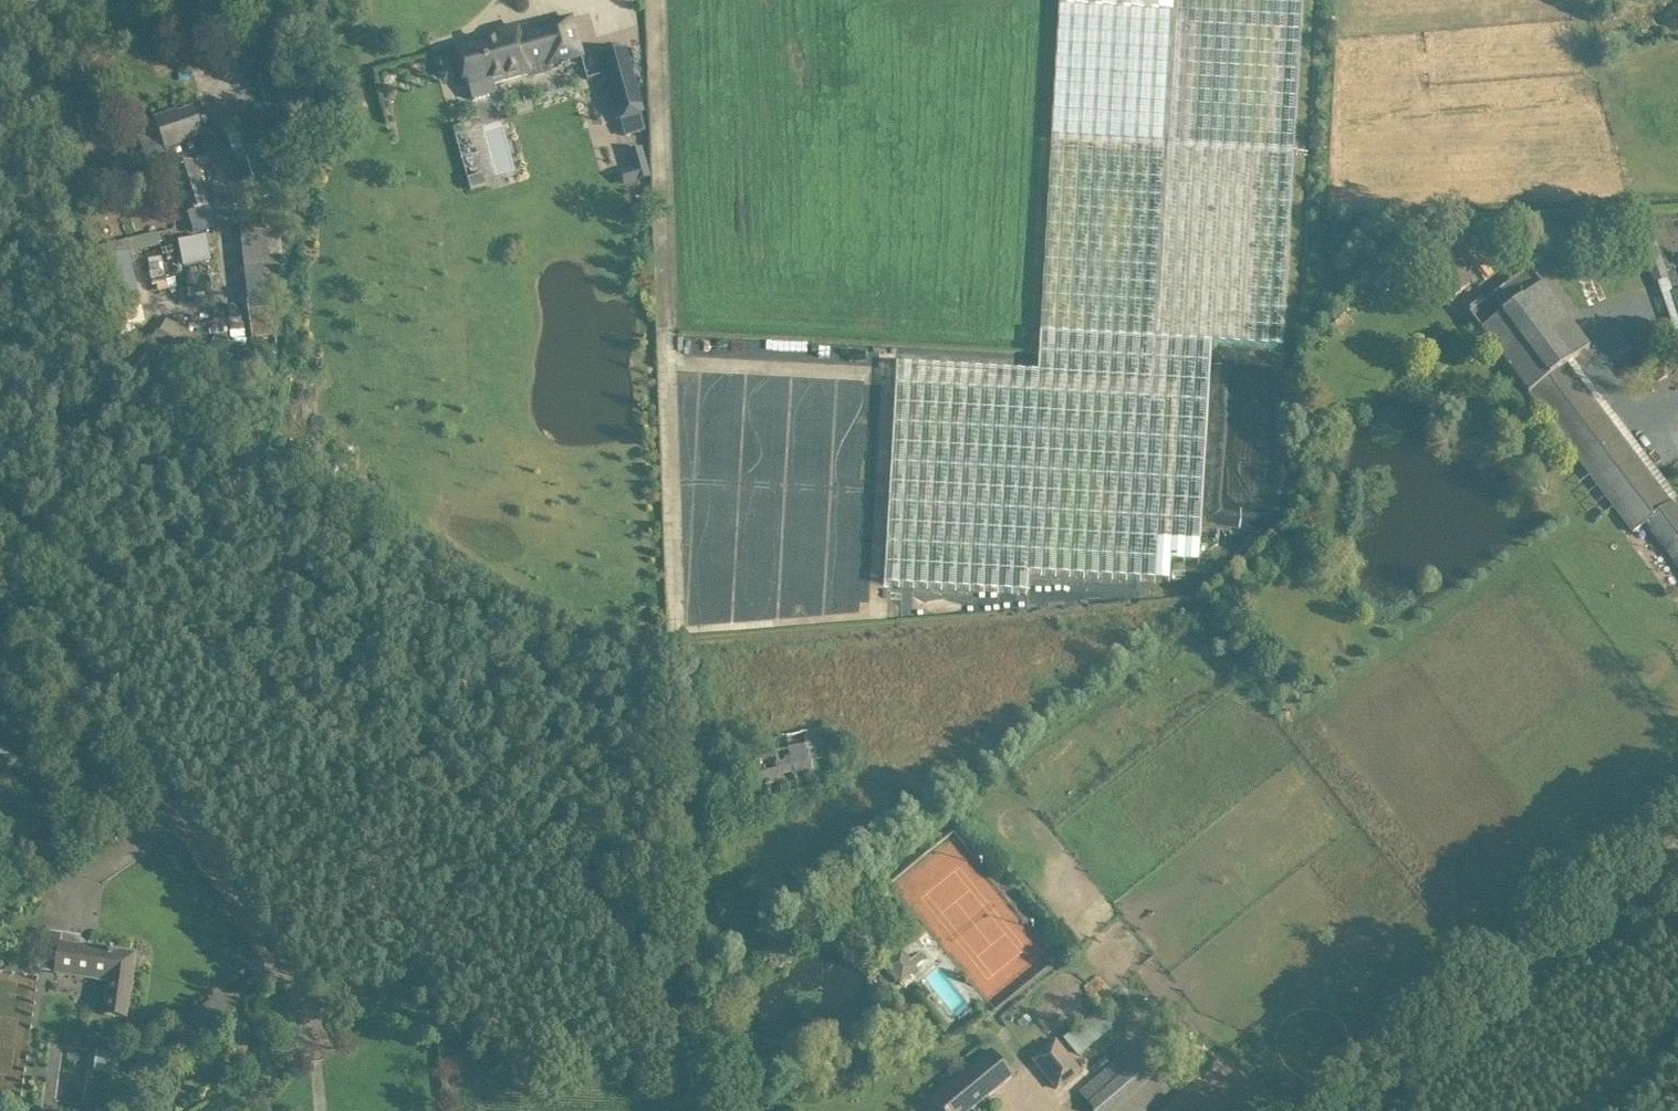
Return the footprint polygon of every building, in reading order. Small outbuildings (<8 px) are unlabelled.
[(1040,332),(1037,373),(898,365),(886,584),(1027,591),(1028,572),(1170,579),(1171,560),(1200,561),(1212,341),(1283,345),(1302,0),(1058,0),(1040,332)] [(583,56),(572,17),(537,27),(539,31),(521,36),(518,26),(498,31),(499,36),(454,49),(456,58),(452,59),(458,83),(462,81),(468,101),(492,94),(489,84),(531,72),(529,66),(547,61),(548,66),(583,56)] [(643,112),(629,65),(606,72),(619,119),(620,119),(625,135),(645,130),(641,113),(643,112)] [(36,106),(40,118),(52,115),(48,103),(36,106)] [(170,113),(155,119),(156,123),(168,157),(187,212),(209,205),(195,163),(209,158),(202,136),(202,135),(194,109),(178,114),(171,117),(170,113)] [(267,115),(237,124),(239,129),(248,160),(255,183),(285,174),(267,115)] [(640,149),(630,152),(635,169),(645,166),(640,149)] [(483,174),(468,178),(470,189),(486,185),(483,174)] [(288,182),(258,192),(263,207),(293,198),(288,182)] [(209,205),(187,212),(194,233),(216,225),(209,205)] [(96,209),(84,211),(89,241),(101,239),(96,209)] [(285,210),(261,213),(263,223),(263,224),(286,220),(285,210)] [(275,292),(273,225),(248,225),(249,292),(275,292)] [(124,252),(166,242),(162,229),(121,239),(124,252)] [(209,248),(181,253),(183,267),(211,261),(209,248)] [(129,253),(98,260),(110,313),(142,306),(129,253)] [(1469,314),(1529,393),(1618,512),(1633,532),(1645,523),(1677,566),(1677,510),(1672,502),(1618,431),(1567,364),(1572,360),(1590,347),(1529,268),(1469,314)] [(273,297),(247,300),(250,322),(272,319),(276,319),(273,297)] [(157,329),(145,353),(188,376),(207,340),(167,319),(160,331),(157,329)] [(825,785),(837,783),(825,728),(739,746),(737,738),(714,743),(718,760),(718,762),(741,757),(751,802),(812,789),(825,785)] [(81,936),(62,933),(60,933),(55,973),(108,980),(104,1014),(126,1017),(135,954),(113,951),(113,950),(109,950),(109,951),(80,946),(81,936)] [(901,947),(881,964),(900,985),(919,968),(917,965),(923,960),(918,953),(911,959),(901,947)] [(1034,1059),(1061,1088),(1085,1066),(1058,1037),(1034,1059)] [(1088,1085),(1110,1110),(1147,1110),(1172,1090),(1134,1045),(1088,1085)] [(1013,1075),(991,1049),(931,1098),(942,1110),(969,1110),(1013,1075)] [(94,1071),(117,1074),(120,1054),(97,1051),(94,1071)]
